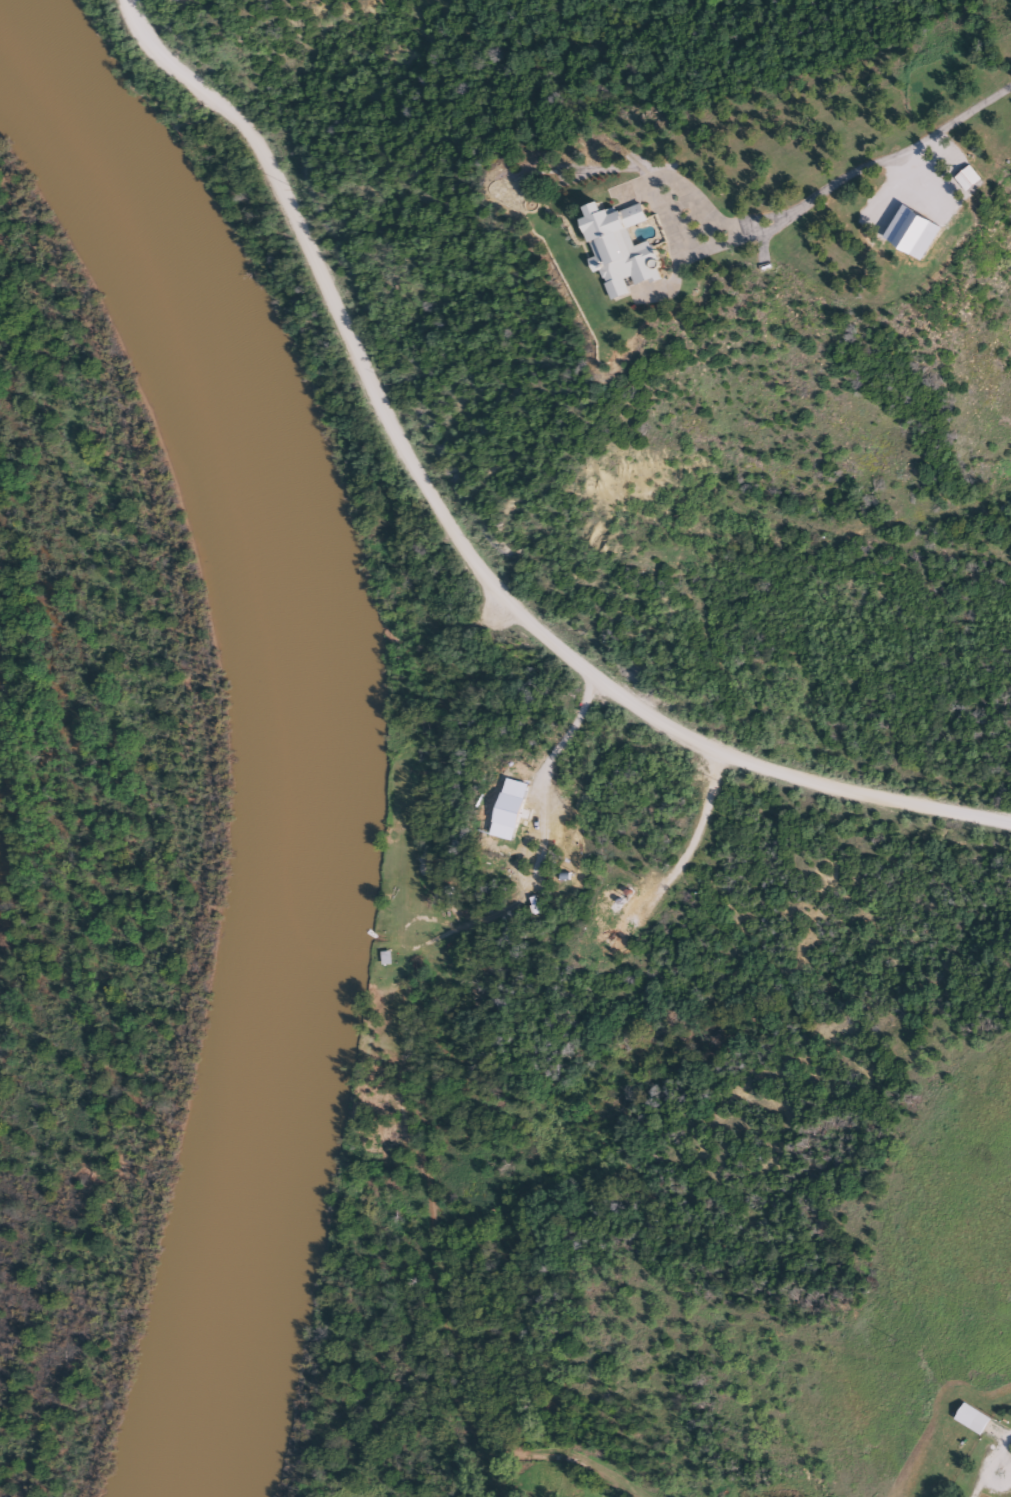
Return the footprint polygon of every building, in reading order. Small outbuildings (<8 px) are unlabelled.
[(579,208),(593,202),(597,212),(604,210),(607,217),(637,205),(643,221),(623,228),(630,244),(648,237),(656,257),(651,259),(654,260),(656,263),(655,268),(660,280),(652,283),(650,278),(632,285),(628,276),(622,278),(627,292),(609,299),(598,271),(593,273),(587,260),(596,257),(590,242),(585,244),(576,220),(582,217),(579,208)] [(977,1436),(988,1419),(962,1402),(951,1419),(977,1436)]
